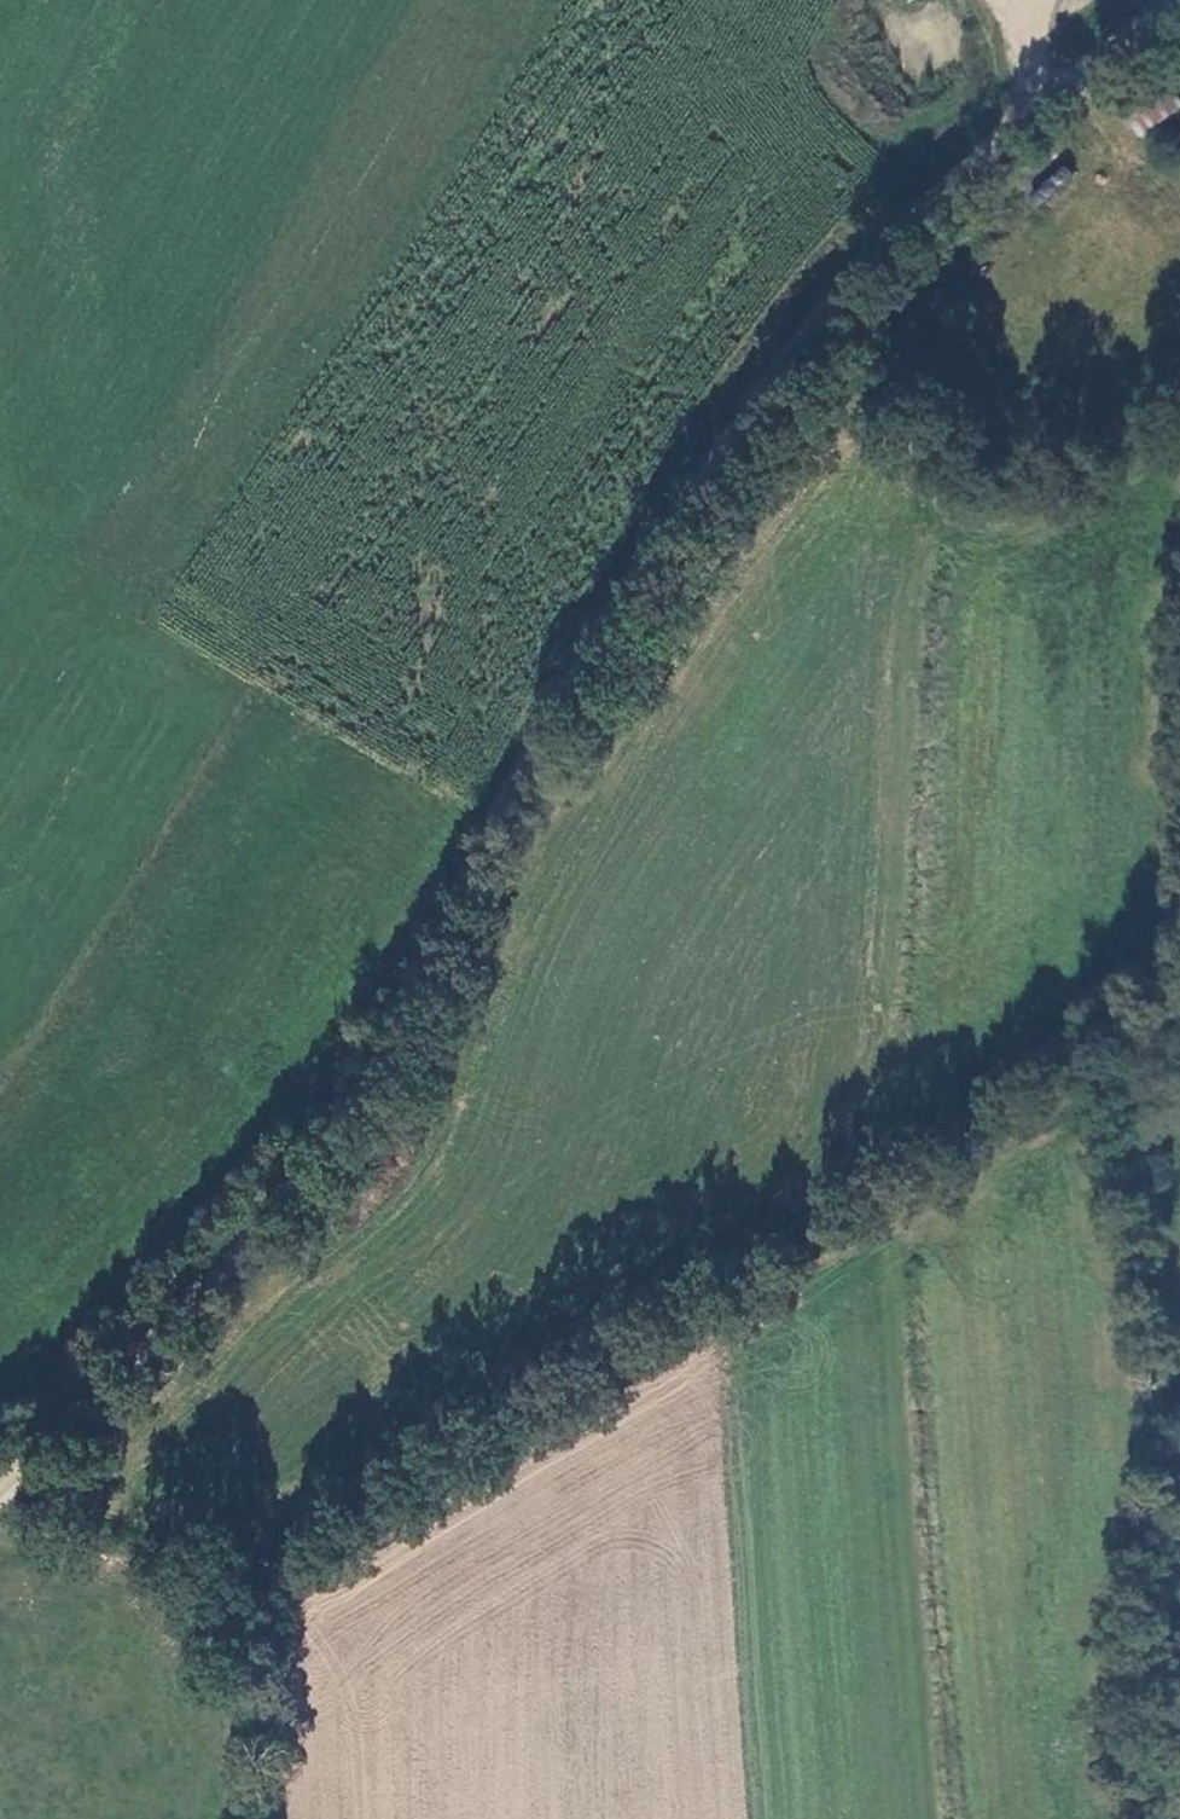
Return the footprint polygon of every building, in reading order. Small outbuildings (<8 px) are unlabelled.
[(1130,108),(1147,131),(1179,105),(1179,104),(1163,82),(1130,108)]
